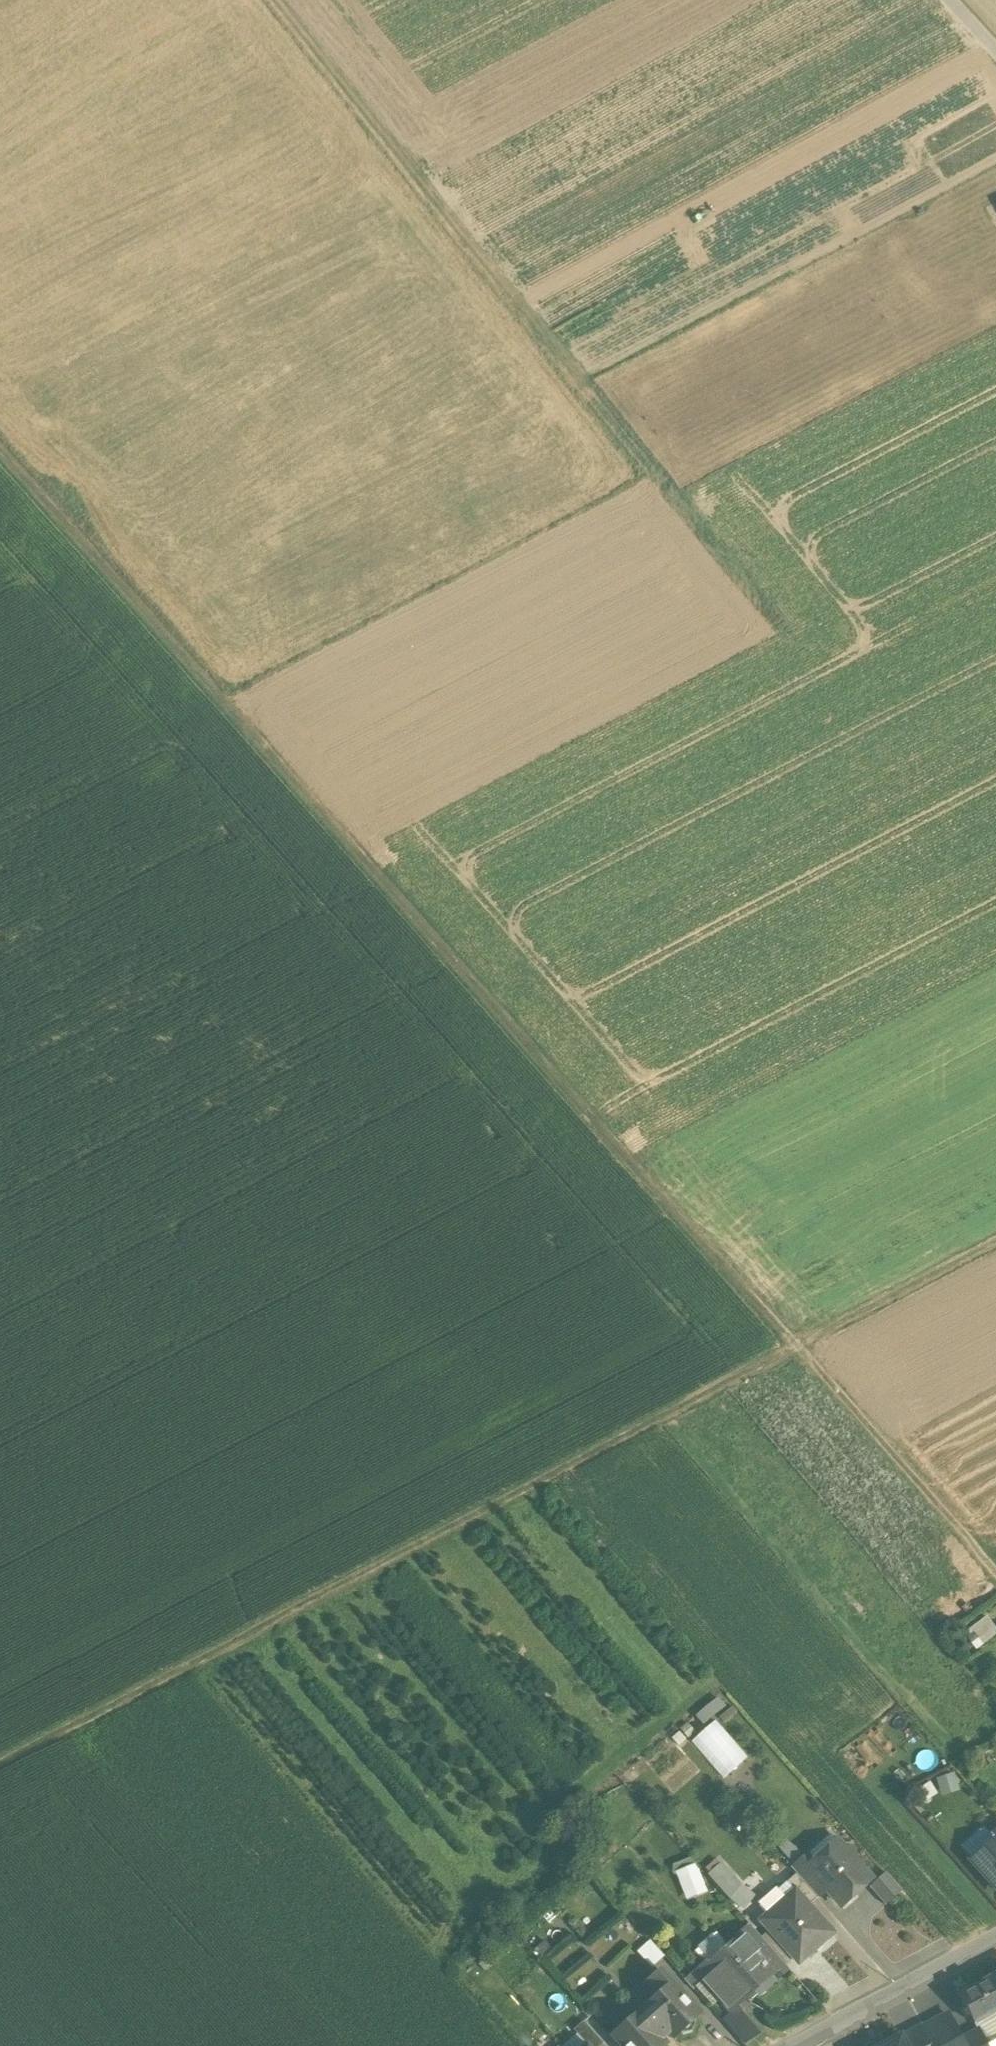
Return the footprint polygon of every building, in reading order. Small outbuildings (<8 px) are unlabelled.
[(995,1636),(995,1627),(990,1617),(967,1630),(977,1647),(995,1636)] [(691,1741),(723,1779),(749,1757),(716,1719),(691,1741)] [(983,1828),(961,1847),(972,1860),(995,1841),(990,1836),(983,1828)] [(995,1841),(972,1860),(972,1861),(995,1889),(995,1840),(995,1841)] [(843,1848),(837,1841),(812,1863),(815,1866),(810,1870),(813,1874),(813,1875),(827,1891),(840,1906),(853,1895),(854,1896),(871,1881),(853,1861),(854,1854),(848,1849),(843,1848)] [(827,1891),(813,1875),(813,1874),(810,1870),(815,1866),(812,1863),(806,1857),(792,1869),(797,1875),(818,1899),(827,1891)] [(722,1861),(708,1873),(742,1910),(756,1897),(722,1861)] [(689,1901),(709,1891),(696,1863),(676,1873),(689,1901)] [(818,1899),(797,1875),(786,1884),(794,1893),(795,1892),(808,1907),(818,1899)] [(887,1906),(902,1892),(887,1875),(870,1889),(887,1906)] [(786,1884),(759,1908),(774,1925),(768,1930),(798,1964),(827,1938),(819,1929),(824,1924),(808,1907),(795,1892),(794,1893),(786,1884)] [(787,1969),(752,1928),(738,1940),(762,1966),(763,1965),(766,1967),(764,1969),(770,1976),(769,1977),(773,1981),(787,1969)] [(639,1951),(654,1967),(665,1956),(650,1940),(639,1951)] [(738,1940),(710,1965),(715,1971),(740,2000),(742,1998),(743,2000),(769,1977),(770,1976),(764,1969),(766,1967),(763,1965),(762,1966),(738,1940)] [(740,2000),(715,1971),(701,1983),(732,2018),(747,2004),(743,2000),(742,1998),(740,2000)] [(611,2038),(618,2045),(665,2045),(666,2045),(662,2040),(667,2035),(672,2040),(699,2016),(660,1972),(646,1985),(657,1998),(611,2038)] [(960,1995),(975,2025),(995,2014),(995,1992),(989,1979),(960,1995)] [(975,2025),(977,2030),(978,2029),(988,2045),(987,2045),(988,2045),(995,2045),(995,2014),(975,2025)] [(924,2027),(924,2026),(923,2027),(934,2045),(955,2045),(962,2042),(960,2039),(947,2015),(924,2027)] [(583,2022),(573,2031),(586,2045),(587,2045),(602,2045),(603,2045),(583,2022)] [(902,2038),(906,2045),(934,2045),(923,2027),(902,2038)] [(964,2036),(969,2045),(988,2045),(987,2045),(988,2045),(978,2029),(977,2030),(964,2036)] [(960,2039),(962,2042),(955,2045),(969,2045),(964,2036),(960,2039)] [(883,2045),(906,2045),(902,2038),(901,2037),(883,2045)]
